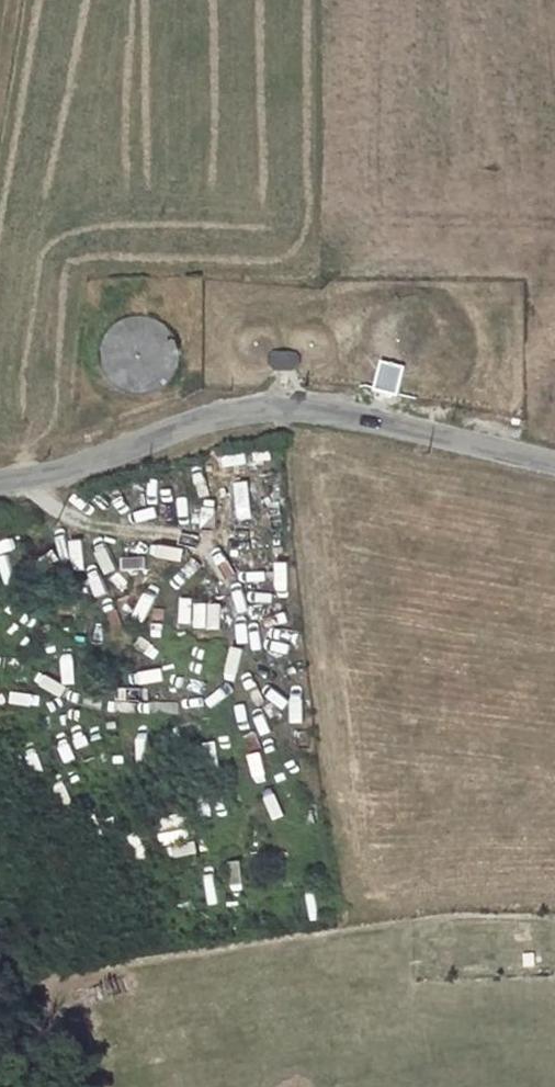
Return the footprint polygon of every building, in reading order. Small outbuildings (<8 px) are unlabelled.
[(178,372),(181,357),(180,345),(175,333),(166,324),(155,318),(143,316),(131,317),(119,323),(110,331),(104,342),(102,354),(104,369),(112,382),(125,391),(140,395),(155,393),(168,385),(178,372)] [(279,351),(270,355),(270,367),(276,371),(294,372),(300,367),(301,357),(297,352),(279,351)] [(252,480),(237,482),(239,520),(255,519),(252,480)] [(185,560),(188,547),(155,541),(153,555),(185,560)] [(224,627),(223,600),(183,601),(183,628),(224,627)] [(10,707),(5,693),(0,695),(0,711),(10,707)] [(141,831),(131,836),(144,861),(154,856),(141,831)]
